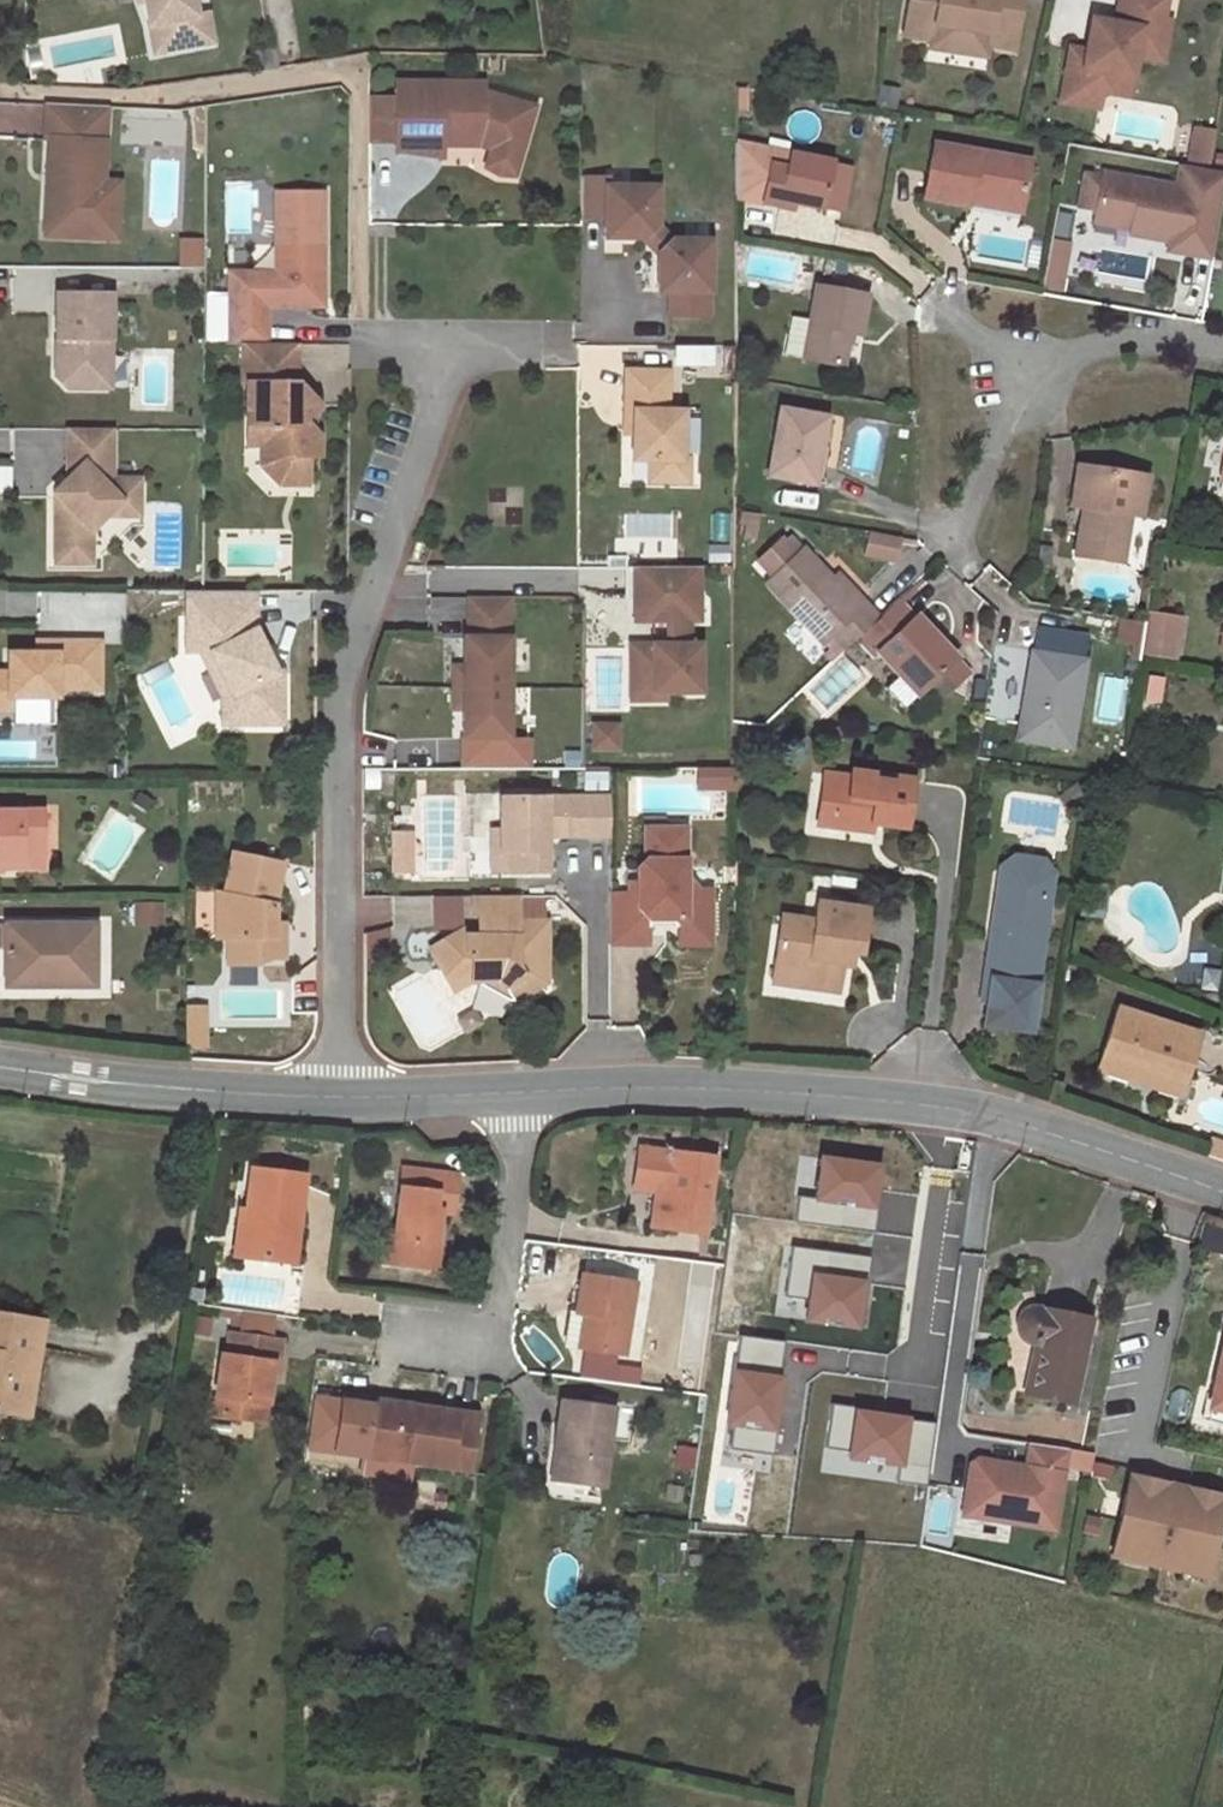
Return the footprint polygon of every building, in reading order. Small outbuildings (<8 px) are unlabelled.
[(143,1),(148,25),(171,21),(177,49),(213,42),(207,12),(195,15),(192,0),(143,0),(143,1)] [(904,36),(931,40),(935,26),(988,34),(986,44),(988,45),(1013,48),(1021,0),(909,0),(904,36)] [(1114,22),(1112,34),(1098,43),(1086,42),(1085,49),(1070,46),(1062,86),(1087,90),(1099,83),(1130,89),(1136,58),(1163,62),(1167,37),(1160,36),(1163,18),(1167,0),(1118,0),(1114,22)] [(1114,22),(1090,18),(1086,42),(1098,43),(1112,34),(1114,22)] [(1170,20),(1163,18),(1160,36),(1167,37),(1170,20)] [(177,49),(171,21),(148,25),(153,53),(177,49)] [(931,40),(930,48),(986,56),(988,45),(986,44),(988,34),(935,26),(932,40),(931,40)] [(275,47),(254,49),(257,71),(278,68),(275,47)] [(471,133),(479,134),(489,135),(487,141),(489,141),(486,160),(498,174),(513,175),(528,128),(511,123),(517,102),(481,91),(482,83),(396,82),(396,94),(396,143),(396,150),(442,150),(441,138),(471,139),(471,133)] [(1087,90),(1062,86),(1059,103),(1099,109),(1102,93),(1128,98),(1130,89),(1099,83),(1087,90)] [(396,94),(368,94),(368,142),(396,143),(396,94)] [(517,102),(511,123),(528,128),(533,107),(517,102)] [(102,181),(106,106),(45,104),(44,139),(48,139),(45,220),(101,223),(102,181)] [(1215,131),(1196,127),(1190,161),(1209,164),(1215,131)] [(831,162),(735,143),(735,197),(779,207),(780,200),(796,203),(821,209),(821,207),(830,163),(831,162)] [(1028,161),(933,144),(924,197),(966,204),(966,203),(968,195),(1020,204),(1028,161)] [(848,167),(830,163),(821,207),(839,211),(848,167)] [(1198,191),(1100,174),(1100,177),(1084,174),(1078,207),(1094,210),(1093,214),(1130,221),(1129,228),(1128,234),(1189,244),(1191,232),(1197,198),(1198,191)] [(606,178),(580,178),(580,216),(604,216),(604,238),(643,237),(650,245),(662,233),(655,226),(655,186),(605,186),(606,178)] [(101,223),(45,220),(44,236),(116,239),(119,182),(102,181),(101,223)] [(313,305),(313,283),(323,282),(324,193),(277,193),(277,273),(231,273),(231,305),(267,305),(313,305)] [(1020,204),(968,195),(966,203),(1019,212),(1020,204)] [(1213,201),(1197,198),(1191,232),(1207,235),(1213,201)] [(780,200),(779,207),(795,209),(796,203),(780,200)] [(1130,221),(1093,214),(1092,222),(1129,228),(1130,221)] [(662,233),(650,245),(658,252),(657,291),(669,291),(669,315),(708,315),(709,240),(669,240),(662,233)] [(1050,240),(1047,256),(1064,259),(1067,243),(1050,240)] [(1047,256),(1044,274),(1061,277),(1064,259),(1047,256)] [(323,282),(313,283),(313,305),(323,305),(323,282)] [(867,295),(815,286),(809,320),(802,357),(801,359),(842,366),(848,334),(860,336),(867,295)] [(110,387),(111,294),(56,294),(56,340),(61,341),(61,355),(56,355),(56,375),(68,388),(110,387)] [(266,343),(267,305),(231,305),(230,343),(243,343),(266,343)] [(809,320),(792,316),(785,354),(802,357),(809,320)] [(297,383),(297,344),(266,343),(243,343),(243,383),(247,382),(247,409),(253,409),(253,428),(262,427),(262,446),(262,466),(280,484),(309,484),(309,457),(320,457),(320,436),(305,421),(320,405),(297,383)] [(710,365),(709,346),(671,349),(672,367),(710,365)] [(666,411),(666,372),(626,371),(626,412),(634,412),(634,434),(634,459),(651,459),(651,480),(689,480),(689,458),(682,458),(682,411),(666,411)] [(826,417),(779,408),(767,476),(814,484),(826,417)] [(247,446),(262,446),(262,427),(253,428),(253,409),(247,409),(247,446)] [(634,412),(626,412),(626,434),(634,434),(634,412)] [(112,479),(112,429),(67,428),(67,478),(53,493),(56,495),(55,563),(83,563),(84,537),(92,529),(105,516),(120,500),(140,501),(140,479),(112,479)] [(1087,467),(1076,465),(1069,506),(1081,508),(1087,467)] [(1147,476),(1087,467),(1081,508),(1073,555),(1122,563),(1129,515),(1140,517),(1147,476)] [(120,500),(105,516),(140,515),(140,501),(120,500)] [(84,537),(83,563),(92,563),(92,529),(84,537)] [(899,540),(868,533),(863,556),(895,562),(899,540)] [(772,575),(765,582),(823,644),(824,643),(836,656),(855,640),(878,618),(865,604),(859,610),(830,578),(801,548),(794,554),(779,538),(757,559),(772,575)] [(628,622),(670,622),(689,622),(701,622),(701,568),(628,568),(628,622)] [(836,573),(830,578),(859,610),(865,604),(836,573)] [(254,591),(188,591),(188,652),(201,652),(211,652),(232,695),(232,723),(281,723),(281,674),(275,674),(264,652),(254,630),(254,591)] [(124,594),(57,594),(57,616),(124,616),(124,594)] [(508,597),(469,597),(468,638),(464,638),(463,666),(453,666),(453,708),(463,709),(463,737),(508,737),(508,597)] [(911,620),(894,602),(878,618),(855,640),(872,658),(878,652),(899,674),(884,687),(903,706),(927,684),(954,659),(954,658),(915,616),(911,620)] [(1146,613),(1140,656),(1174,660),(1180,619),(1146,613)] [(667,694),(701,694),(701,646),(689,647),(689,622),(670,622),(669,646),(632,647),(632,685),(653,686),(653,694),(667,694)] [(1134,622),(1131,645),(1140,646),(1143,624),(1134,622)] [(1031,652),(1017,739),(1070,748),(1084,660),(1083,660),(1087,636),(1036,628),(1033,652),(1031,652)] [(99,642),(55,642),(55,654),(37,654),(9,654),(9,673),(0,673),(0,710),(10,710),(10,696),(56,696),(56,688),(99,687),(99,642)] [(55,642),(36,642),(37,654),(55,654),(55,642)] [(1140,646),(1131,645),(1129,659),(1138,660),(1140,646)] [(264,652),(275,674),(281,674),(269,649),(264,652)] [(211,652),(201,652),(223,697),(223,723),(232,723),(232,695),(211,652)] [(954,659),(927,684),(939,698),(966,672),(954,659)] [(653,686),(632,685),(632,701),(667,701),(667,694),(653,694),(653,686)] [(592,749),(616,748),(615,724),(590,726),(592,749)] [(721,769),(699,768),(700,788),(721,788),(721,769)] [(736,769),(721,769),(721,788),(736,788),(736,769)] [(850,777),(824,773),(820,801),(831,803),(828,825),(870,831),(871,822),(907,827),(914,780),(890,776),(889,782),(871,780),(871,774),(851,771),(850,777)] [(609,797),(500,798),(500,831),(501,852),(511,851),(511,871),(545,871),(545,838),(551,832),(563,832),(563,834),(609,834),(609,797)] [(831,803),(820,801),(817,823),(828,825),(831,803)] [(19,860),(19,866),(41,866),(40,823),(20,823),(20,811),(0,811),(0,860),(19,860)] [(41,812),(20,811),(20,823),(40,823),(41,812)] [(644,820),(644,829),(664,828),(664,820),(644,820)] [(636,894),(609,894),(609,944),(647,945),(647,925),(647,919),(667,919),(673,925),(678,929),(710,929),(710,889),(697,889),(685,877),(685,828),(664,828),(644,829),(644,860),(636,868),(636,894)] [(500,831),(492,831),(492,872),(511,871),(511,851),(501,852),(500,831)] [(386,833),(388,876),(412,875),(410,832),(386,833)] [(281,864),(232,853),(223,894),(224,938),(228,937),(228,964),(257,963),(257,958),(278,958),(278,936),(273,936),(273,923),(273,905),(281,864)] [(1000,867),(998,878),(1015,864),(1036,867),(1050,884),(1051,874),(1040,860),(1013,856),(1000,867)] [(1015,864),(998,878),(996,894),(1004,895),(999,930),(991,928),(981,1000),(987,1001),(983,1025),(1029,1031),(1050,884),(1036,867),(1015,864)] [(223,894),(214,892),(215,938),(224,938),(223,894)] [(1004,895),(996,894),(991,928),(999,930),(1004,895)] [(516,895),(472,896),(472,913),(478,913),(478,928),(481,928),(482,936),(466,936),(462,930),(429,949),(449,984),(464,976),(470,976),(470,982),(495,981),(503,986),(512,1002),(530,992),(525,982),(547,969),(546,921),(541,921),(516,921),(516,911),(516,895)] [(865,910),(817,902),(814,921),(781,917),(774,967),(807,971),(805,986),(837,990),(840,964),(842,950),(854,952),(859,953),(865,910)] [(161,904),(135,904),(135,925),(161,925),(161,904)] [(540,911),(516,911),(516,921),(541,921),(540,911)] [(284,923),(273,923),(273,936),(278,936),(278,958),(285,957),(284,923)] [(94,924),(5,924),(5,971),(42,971),(43,979),(94,979),(94,924)] [(710,929),(678,929),(678,944),(710,944),(710,929)] [(854,952),(842,950),(840,964),(852,966),(854,952)] [(807,971),(774,967),(772,981),(805,986),(807,971)] [(547,969),(525,982),(530,992),(546,983),(547,969)] [(42,971),(5,971),(4,986),(42,986),(43,979),(42,971)] [(423,976),(400,987),(423,1033),(445,1022),(423,976)] [(464,976),(449,984),(453,992),(470,982),(470,976),(464,976)] [(185,1007),(185,1028),(203,1028),(204,1007),(185,1007)] [(1197,1035),(1117,1009),(1097,1069),(1135,1081),(1138,1069),(1180,1083),(1197,1035)] [(185,1028),(185,1046),(203,1046),(203,1028),(185,1028)] [(1138,1069),(1135,1081),(1177,1094),(1180,1083),(1138,1069)] [(1210,1140),(1207,1147),(1219,1151),(1222,1143),(1210,1140)] [(703,1234),(713,1159),(668,1152),(669,1143),(664,1142),(663,1152),(638,1148),(635,1177),(663,1181),(662,1188),(660,1188),(659,1193),(654,1227),(703,1234)] [(1207,1147),(1205,1155),(1222,1161),(1222,1144),(1222,1143),(1219,1151),(1207,1147)] [(292,1263),(303,1174),(251,1168),(246,1211),(238,1209),(237,1226),(249,1228),(246,1258),(292,1263)] [(434,1268),(439,1211),(452,1212),(456,1176),(402,1169),(395,1235),(385,1234),(382,1262),(434,1268)] [(662,1188),(663,1181),(635,1177),(633,1189),(659,1193),(660,1188),(662,1188)] [(246,1258),(249,1228),(237,1226),(233,1256),(246,1258)] [(919,1237),(867,1230),(864,1253),(855,1252),(850,1252),(845,1256),(842,1261),(841,1269),(846,1277),(851,1278),(861,1280),(855,1322),(882,1326),(883,1317),(908,1320),(919,1237)] [(633,1284),(582,1275),(576,1314),(575,1320),(582,1321),(578,1348),(581,1348),(621,1354),(633,1284)] [(1089,1322),(1038,1311),(1039,1310),(1034,1308),(1026,1311),(1019,1318),(1018,1323),(1019,1329),(1020,1334),(1024,1338),(1035,1344),(1025,1392),(1072,1402),(1089,1322)] [(42,1321),(0,1314),(0,1411),(27,1415),(32,1387),(35,1362),(42,1321)] [(582,1321),(575,1320),(576,1314),(570,1314),(565,1345),(578,1348),(582,1321)] [(908,1320),(883,1317),(882,1326),(907,1329),(908,1320)] [(270,1380),(272,1361),(278,1361),(281,1339),(230,1332),(227,1355),(222,1354),(216,1396),(228,1398),(226,1415),(264,1420),(270,1380)] [(690,1345),(672,1342),(669,1367),(687,1369),(690,1345)] [(1211,1400),(1222,1403),(1222,1347),(1211,1400)] [(621,1354),(581,1348),(580,1356),(620,1362),(621,1354)] [(276,1381),(278,1361),(272,1361),(270,1380),(276,1381)] [(39,1389),(44,1364),(35,1362),(32,1387),(39,1389)] [(226,1415),(228,1398),(216,1396),(213,1414),(226,1415)] [(613,1407),(560,1399),(555,1444),(561,1445),(555,1497),(586,1501),(588,1485),(602,1487),(613,1407)] [(1211,1400),(1209,1407),(1222,1410),(1222,1403),(1211,1400)] [(476,1416),(371,1402),(364,1449),(408,1455),(408,1461),(468,1469),(476,1416)] [(826,1407),(823,1448),(897,1454),(895,1480),(928,1483),(933,1415),(826,1407)] [(742,1441),(726,1438),(725,1440),(723,1455),(722,1467),(734,1469),(737,1462),(738,1461),(742,1441)] [(964,1453),(956,1520),(1057,1530),(1063,1468),(1089,1471),(1092,1449),(1022,1442),(1020,1459),(964,1453)] [(555,1497),(561,1445),(555,1444),(549,1443),(543,1480),(545,1491),(548,1494),(555,1497)] [(1167,1484),(1128,1475),(1111,1555),(1183,1571),(1185,1563),(1207,1567),(1222,1496),(1183,1487),(1174,1528),(1159,1525),(1167,1484)] [(1174,1528),(1183,1487),(1167,1484),(1159,1525),(1174,1528)] [(682,1488),(666,1486),(665,1499),(680,1501),(682,1488)] [(1207,1567),(1185,1563),(1183,1571),(1205,1576),(1207,1567)]
